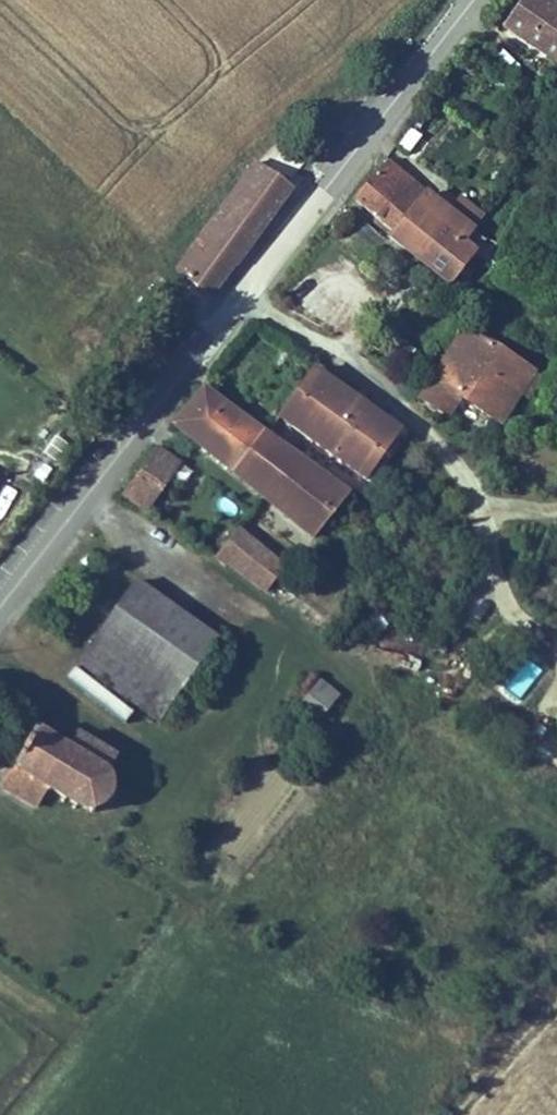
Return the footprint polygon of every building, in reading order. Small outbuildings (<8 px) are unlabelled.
[(502,30),(556,66),(556,7),(547,0),(522,0),(502,30)] [(418,123),(409,116),(395,133),(404,140),(418,123)] [(480,254),(468,246),(479,232),(477,230),(451,210),(385,160),(352,203),(394,235),(389,241),(452,290),(480,254)] [(255,162),(173,269),(213,299),(294,192),(255,162)] [(451,210),(477,230),(488,216),(461,196),(451,210)] [(464,328),(417,402),(450,422),(462,404),(504,431),(524,399),(538,376),(539,375),(464,328)] [(405,432),(313,368),(269,430),(361,494),(405,432)] [(546,381),(538,376),(524,399),(532,403),(546,381)] [(232,476),(266,432),(204,388),(171,426),(232,476)] [(353,494),(266,432),(232,476),(316,543),(353,494)] [(158,447),(122,494),(148,514),(184,466),(158,447)] [(288,568),(238,531),(215,560),(266,598),(288,568)] [(136,585),(78,669),(158,725),(217,641),(136,585)] [(322,680),(294,712),(314,729),(342,697),(322,680)] [(0,791),(0,792),(36,813),(46,796),(81,816),(89,819),(100,818),(108,811),(114,805),(116,795),(115,786),(111,777),(36,731),(0,791)]
